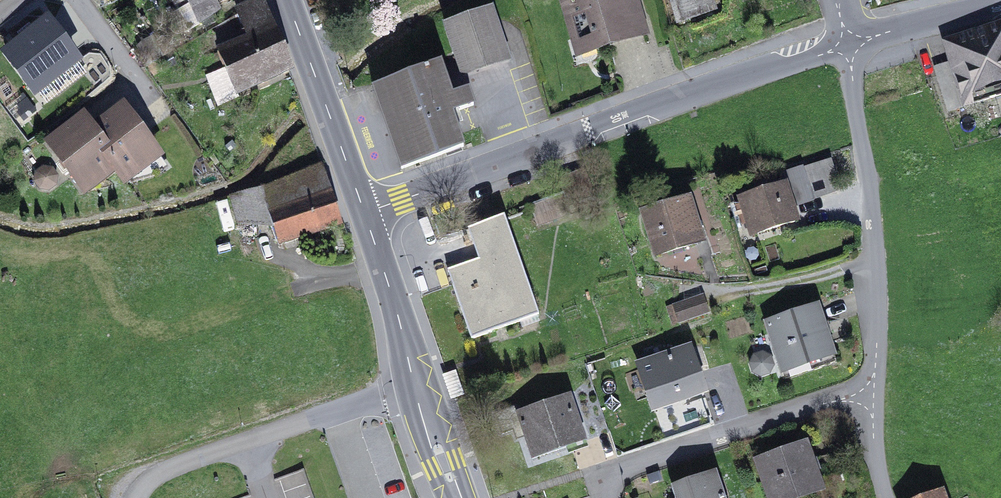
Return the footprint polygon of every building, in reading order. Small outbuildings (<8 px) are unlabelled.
[(221,13),(218,6),(215,2),(218,0),(173,0),(189,30),(221,13)] [(234,93),(290,70),(262,0),(256,0),(236,8),(249,39),(217,52),(224,68),(234,93)] [(577,44),(593,39),(595,46),(643,32),(633,0),(564,0),(577,44)] [(5,45),(39,92),(90,56),(56,9),(5,45)] [(462,74),(508,58),(492,10),(446,26),(462,74)] [(946,50),(1000,33),(1000,23),(943,41),(946,50)] [(949,112),(1000,96),(1000,33),(946,50),(950,64),(935,68),(949,112)] [(137,52),(143,60),(155,52),(149,44),(137,52)] [(469,91),(453,97),(441,63),(373,87),(374,89),(376,88),(404,168),(463,147),(451,113),(474,105),(469,91)] [(203,77),(215,107),(236,99),(234,93),(224,68),(203,77)] [(165,168),(122,111),(92,133),(114,162),(119,170),(128,182),(157,174),(165,168)] [(52,143),(83,185),(114,162),(92,133),(82,120),(52,143)] [(804,169),(813,199),(841,190),(831,160),(804,169)] [(83,185),(88,192),(119,170),(114,162),(83,185)] [(54,184),(56,177),(51,170),(44,169),(37,173),(36,181),(40,187),(48,189),(54,184)] [(266,183),(235,197),(242,223),(257,225),(258,223),(272,222),(278,244),(339,226),(329,193),(322,195),(315,172),(267,185),(266,183)] [(749,218),(754,235),(795,222),(784,186),(743,199),(745,206),(738,208),(742,220),(749,218)] [(530,206),(537,225),(570,213),(567,204),(563,194),(530,206)] [(656,256),(703,241),(690,200),(643,214),(656,256)] [(539,316),(504,217),(475,227),(491,271),(486,273),(452,284),(463,315),(472,339),(539,316)] [(478,260),(448,271),(452,284),(486,273),(491,271),(475,227),(468,229),(478,260)] [(669,308),(674,323),(708,312),(703,297),(669,308)] [(786,378),(835,362),(827,335),(823,325),(817,307),(768,324),(786,378)] [(679,395),(681,402),(706,394),(691,347),(637,365),(650,404),(679,395)] [(772,365),(770,358),(763,354),(755,356),(752,364),(754,371),(761,375),(769,372),(772,365)] [(650,404),(653,412),(681,402),(679,395),(650,404)] [(525,436),(532,459),(586,441),(571,396),(518,413),(516,408),(497,414),(503,433),(514,430),(522,427),(525,436)] [(514,430),(517,439),(525,436),(522,427),(514,430)] [(769,497),(800,497),(822,490),(816,471),(812,461),(806,443),(756,460),(769,497)] [(715,473),(673,487),(676,497),(724,497),(715,473)]
